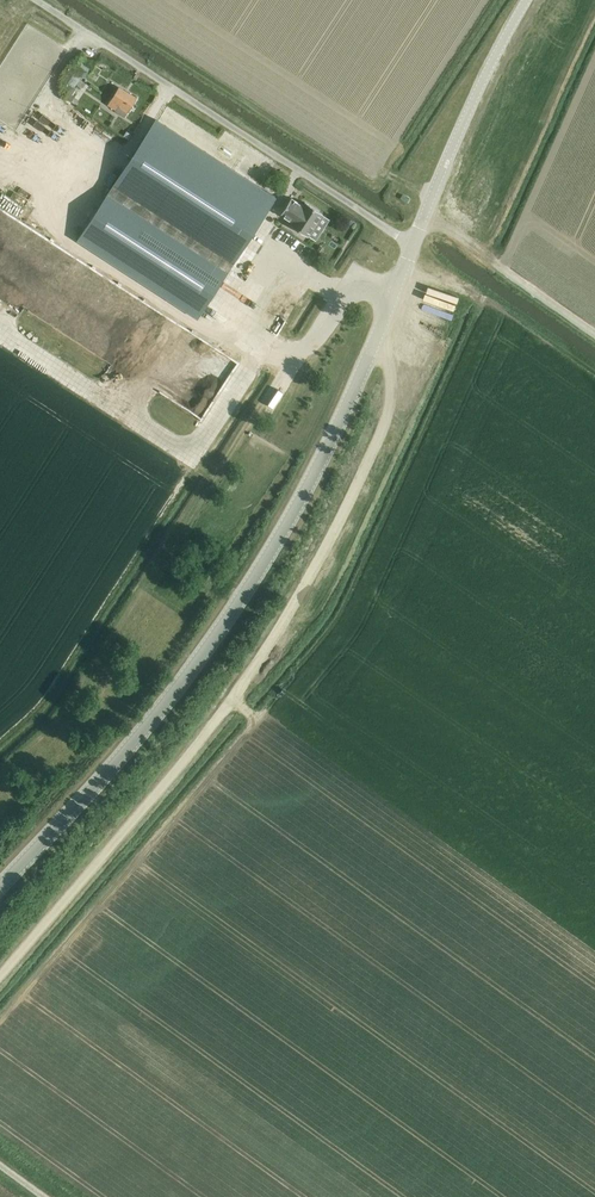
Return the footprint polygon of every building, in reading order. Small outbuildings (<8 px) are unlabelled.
[(66,84),(67,82),(65,81),(62,86),(61,87),(69,92),(73,95),(76,90),(66,84)] [(128,111),(136,98),(119,87),(113,97),(108,105),(117,110),(120,106),(128,111)] [(72,102),(76,96),(73,95),(69,92),(65,98),(72,102)] [(78,119),(81,112),(70,107),(67,113),(78,119)] [(190,329),(197,318),(276,198),(156,120),(77,240),(181,307),(174,319),(190,329)] [(305,203),(293,196),(282,212),(294,220),(292,223),(309,235),(324,211),(307,200),(305,203)]
